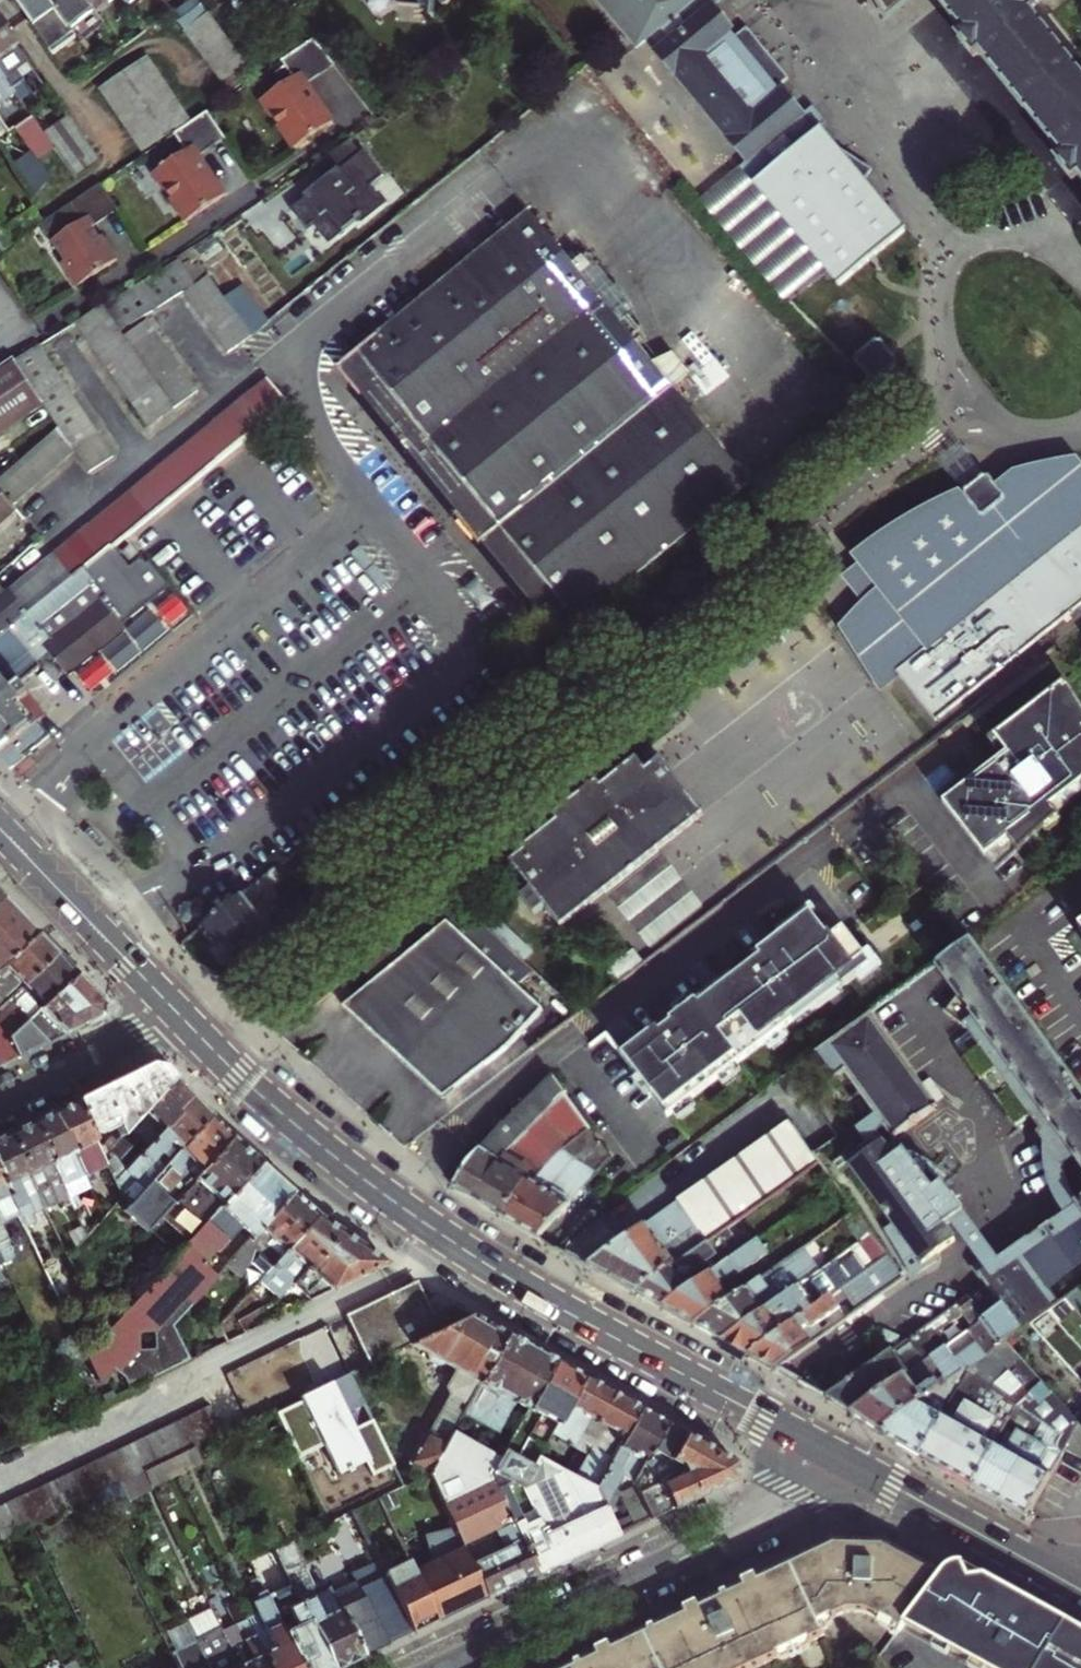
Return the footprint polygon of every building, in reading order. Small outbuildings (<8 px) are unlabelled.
[(52,54),(75,38),(70,32),(47,0),(12,0),(52,54)] [(70,32),(95,12),(86,0),(47,0),(70,32)] [(118,14),(128,5),(124,0),(107,0),(118,14)] [(177,13),(185,24),(205,9),(198,0),(194,0),(177,13)] [(816,131),(824,125),(810,106),(800,114),(782,93),(780,94),(774,88),(786,79),(744,28),(732,38),(727,32),(729,30),(714,12),(721,6),(716,0),(701,0),(699,1),(698,0),(592,0),(636,51),(661,30),(670,40),(655,53),(745,160),(698,200),(780,302),(820,269),(751,186),(816,131)] [(883,16),(903,0),(873,0),(883,16)] [(1023,11),(1028,7),(1027,5),(1033,0),(937,0),(960,31),(955,35),(970,54),(976,50),(1057,155),(1051,159),(1066,179),(1071,175),(1080,187),(1080,87),(1023,11)] [(132,10),(147,29),(156,23),(140,3),(132,10)] [(207,11),(185,29),(195,41),(217,23),(207,11)] [(204,52),(226,34),(217,23),(195,41),(204,52)] [(8,86),(18,100),(40,86),(0,29),(0,75),(8,86)] [(214,63),(236,45),(226,34),(204,52),(214,63)] [(312,37),(282,58),(294,76),(263,97),(283,127),(298,148),(338,121),(325,101),(319,105),(310,91),(315,87),(310,79),(333,63),(312,37)] [(224,76),(245,57),(236,45),(214,63),(224,76)] [(149,56),(125,72),(134,85),(157,68),(149,56)] [(255,68),(245,57),(224,76),(233,87),(255,68)] [(166,82),(157,68),(134,85),(143,98),(166,82)] [(110,101),(134,85),(125,72),(101,88),(110,101)] [(175,94),(166,82),(143,98),(152,110),(175,94)] [(119,114),(143,98),(134,85),(110,101),(119,114)] [(183,105),(175,94),(152,110),(160,121),(183,105)] [(128,126),(152,110),(143,98),(119,114),(128,126)] [(190,116),(183,105),(160,121),(167,132),(190,116)] [(160,121),(152,110),(128,126),(136,138),(160,121)] [(204,111),(177,130),(189,147),(155,171),(174,200),(190,222),(229,196),(216,176),(210,180),(201,167),(205,165),(199,156),(224,139),(204,111)] [(28,114),(7,129),(25,155),(31,162),(51,148),(49,145),(40,134),(32,122),(33,122),(28,114)] [(49,145),(73,127),(65,116),(62,119),(40,134),(49,145)] [(143,148),(167,132),(160,121),(136,138),(143,148)] [(81,138),(73,127),(49,145),(51,148),(57,156),(81,138)] [(816,131),(751,186),(820,269),(833,284),(898,229),(861,184),(869,174),(828,145),(816,131)] [(88,149),(81,138),(57,156),(65,166),(88,149)] [(359,157),(344,138),(307,163),(328,188),(313,200),(310,196),(291,213),(306,232),(316,224),(333,245),(359,223),(361,225),(383,207),(368,190),(381,178),(362,154),(359,157)] [(65,166),(73,178),(96,161),(88,149),(65,166)] [(31,162),(25,155),(11,165),(32,194),(43,181),(31,162)] [(98,183),(38,225),(61,258),(64,263),(60,266),(78,291),(118,264),(101,240),(99,242),(91,230),(118,211),(98,183)] [(394,320),(333,370),(381,428),(438,497),(513,589),(558,642),(644,570),(748,484),(572,262),(528,208),(394,320)] [(13,239),(2,225),(0,222),(0,252),(14,242),(13,239)] [(173,259),(102,307),(111,319),(120,331),(123,336),(145,319),(144,318),(168,301),(181,290),(189,284),(173,259)] [(203,273),(189,284),(181,290),(190,303),(213,287),(203,273)] [(222,300),(213,287),(190,303),(199,315),(222,300)] [(207,327),(199,315),(190,303),(181,290),(168,301),(202,350),(216,340),(207,327)] [(207,327),(230,311),(222,300),(199,315),(207,327)] [(102,307),(76,326),(85,337),(111,319),(102,307)] [(239,324),(230,311),(207,327),(216,340),(239,324)] [(94,350),(120,331),(111,319),(85,337),(94,350)] [(154,332),(145,319),(123,336),(128,343),(132,348),(154,332)] [(227,356),(239,347),(250,339),(239,324),(216,340),(227,356)] [(102,362),(128,343),(123,336),(120,331),(94,350),(102,362)] [(163,344),(154,332),(132,348),(137,354),(141,360),(163,344)] [(111,373),(137,354),(132,348),(128,343),(102,362),(111,373)] [(171,356),(163,344),(141,360),(145,366),(149,371),(171,356)] [(874,347),(868,345),(853,356),(853,363),(864,378),(871,380),(885,370),(886,362),(874,347)] [(38,351),(14,368),(22,379),(46,362),(38,351)] [(119,385),(145,366),(141,360),(137,354),(111,373),(119,385)] [(179,367),(171,356),(149,371),(153,376),(157,382),(179,367)] [(46,362),(22,379),(31,393),(55,375),(46,362)] [(149,371),(145,366),(119,385),(127,395),(153,376),(149,371)] [(187,379),(179,367),(157,382),(162,389),(166,395),(187,379)] [(55,375),(31,393),(38,404),(63,386),(55,375)] [(157,382),(153,376),(127,395),(136,408),(150,398),(162,389),(157,382)] [(196,391),(187,379),(166,395),(175,407),(196,391)] [(250,393),(273,420),(288,407),(266,380),(250,393)] [(63,386),(38,404),(46,416),(71,397),(63,386)] [(175,407),(166,395),(162,389),(150,398),(163,416),(175,407)] [(14,414),(0,393),(0,424),(14,414)] [(239,402),(261,429),(273,420),(250,393),(239,402)] [(71,397),(46,416),(54,428),(80,409),(71,397)] [(163,416),(150,398),(136,408),(149,426),(163,416)] [(228,412),(250,438),(261,429),(239,402),(228,412)] [(55,429),(63,440),(88,421),(80,409),(54,428),(55,429)] [(217,421),(239,447),(250,438),(228,412),(217,421)] [(72,449),(74,452),(98,435),(88,421),(63,440),(72,449)] [(227,458),(239,447),(217,421),(204,431),(227,458)] [(72,449),(63,440),(55,429),(42,441),(60,460),(72,449)] [(193,441),(215,467),(227,458),(204,431),(193,441)] [(98,435),(74,452),(84,464),(107,447),(98,435)] [(50,469),(60,460),(42,441),(32,450),(50,469)] [(182,450),(204,477),(215,467),(193,441),(182,450)] [(107,447),(84,464),(93,476),(116,458),(107,447)] [(22,459),(40,478),(50,469),(32,450),(22,459)] [(170,460),(192,486),(204,477),(182,450),(170,460)] [(29,488),(40,478),(22,459),(12,468),(29,488)] [(157,471),(179,497),(192,486),(170,460),(157,471)] [(933,723),(1080,606),(1080,467),(1075,460),(1033,468),(1012,473),(993,489),(983,479),(962,498),(958,494),(942,500),(897,525),(848,560),(855,567),(839,580),(860,605),(836,632),(879,696),(898,679),(933,723)] [(1,478),(18,497),(29,488),(12,468),(1,478)] [(146,480),(167,507),(179,497),(157,471),(146,480)] [(0,479),(0,499),(7,507),(18,497),(1,478),(0,479)] [(146,480),(134,490),(155,516),(167,507),(146,480)] [(155,516),(134,490),(122,500),(144,526),(155,516)] [(9,510),(7,507),(0,499),(0,518),(9,510)] [(112,508),(133,534),(144,526),(122,500),(112,508)] [(101,518),(122,543),(129,538),(133,534),(112,508),(101,518)] [(89,527),(110,553),(122,543),(101,518),(89,527)] [(76,538),(98,563),(110,553),(89,527),(76,538)] [(87,572),(98,563),(76,538),(63,549),(85,574),(87,572)] [(87,572),(98,586),(111,600),(153,566),(129,538),(122,543),(110,553),(98,563),(87,572)] [(63,549),(50,560),(71,586),(85,574),(63,549)] [(11,634),(71,586),(50,560),(0,601),(0,644),(11,634)] [(51,654),(70,677),(126,631),(97,595),(74,614),(81,622),(55,644),(44,630),(98,586),(87,572),(85,574),(71,586),(11,634),(37,665),(51,654)] [(11,634),(0,644),(0,685),(2,684),(12,695),(21,687),(41,671),(37,665),(11,634)] [(995,869),(1080,804),(1080,698),(1065,677),(984,738),(998,756),(942,799),(995,869)] [(21,687),(12,695),(2,684),(0,685),(0,761),(7,768),(47,736),(22,706),(31,698),(21,687)] [(544,911),(560,931),(702,817),(660,763),(647,773),(636,759),(600,788),(583,766),(537,803),(555,825),(520,852),(524,857),(509,868),(530,894),(521,902),(534,919),(544,911)] [(704,911),(662,858),(607,901),(650,954),(704,911)] [(288,883),(280,874),(209,934),(227,954),(229,953),(237,962),(256,947),(260,951),(280,934),(258,908),(288,883)] [(413,956),(344,1013),(394,1057),(402,1064),(449,1105),(501,1063),(545,1012),(513,984),(527,967),(452,902),(403,942),(370,968),(365,971),(374,982),(411,954),(413,956)] [(8,903),(0,910),(0,978),(42,939),(26,922),(8,903)] [(860,985),(807,917),(617,1065),(670,1133),(860,985)] [(82,980),(70,968),(50,947),(42,939),(0,978),(0,1073),(24,1061),(16,1041),(82,980)] [(937,966),(959,996),(946,1012),(973,1031),(974,1029),(984,1042),(967,1056),(1013,1122),(1030,1111),(1042,1128),(1038,1130),(1045,1140),(1060,1162),(1071,1154),(1080,1169),(1080,1099),(969,941),(937,966)] [(613,978),(638,958),(631,949),(606,969),(613,978)] [(231,967),(237,962),(229,953),(227,954),(223,958),(231,967)] [(356,963),(363,972),(365,971),(370,968),(363,958),(356,963)] [(96,995),(82,980),(16,1041),(24,1061),(105,1022),(108,1007),(96,995)] [(942,1107),(872,1016),(817,1057),(837,1082),(849,1074),(879,1114),(862,1127),(876,1147),(865,1155),(858,1145),(831,1165),(835,1171),(845,1164),(890,1226),(882,1232),(911,1278),(937,1261),(936,1255),(955,1241),(944,1227),(951,1223),(960,1216),(931,1176),(935,1173),(932,1170),(928,1165),(920,1159),(913,1156),(907,1154),(904,1150),(894,1158),(876,1133),(887,1125),(899,1140),(942,1107)] [(131,1128),(175,1080),(165,1069),(158,1068),(152,1066),(116,1084),(78,1102),(94,1136),(99,1133),(105,1135),(118,1129),(123,1137),(131,1128)] [(177,1115),(193,1098),(184,1088),(175,1080),(131,1128),(136,1133),(113,1158),(128,1172),(162,1136),(180,1117),(177,1115)] [(480,1205),(502,1218),(529,1180),(503,1165),(558,1113),(569,1103),(556,1087),(483,1153),(456,1191),(480,1205)] [(201,1107),(193,1098),(177,1115),(180,1117),(162,1136),(128,1172),(117,1184),(122,1196),(159,1156),(169,1165),(212,1118),(201,1107)] [(54,1114),(64,1134),(67,1132),(77,1154),(74,1156),(86,1180),(99,1174),(102,1165),(107,1162),(104,1157),(100,1149),(94,1136),(78,1102),(66,1108),(54,1114)] [(569,1103),(558,1113),(580,1141),(592,1134),(569,1103)] [(67,1132),(64,1134),(54,1114),(44,1119),(34,1124),(72,1204),(85,1231),(89,1239),(95,1232),(77,1196),(91,1189),(86,1180),(74,1156),(77,1154),(67,1132)] [(212,1118),(169,1165),(125,1212),(148,1232),(233,1140),(222,1129),(212,1118)] [(72,1204),(34,1124),(22,1129),(10,1135),(37,1192),(41,1200),(44,1206),(61,1197),(66,1207),(72,1204)] [(793,1129),(594,1272),(618,1286),(637,1296),(728,1229),(819,1163),(814,1156),(793,1129)] [(529,1180),(502,1218),(524,1232),(539,1241),(612,1161),(592,1134),(580,1141),(564,1151),(539,1180),(532,1175),(529,1180)] [(18,1211),(30,1205),(26,1197),(37,1192),(10,1135),(0,1140),(0,1174),(18,1211)] [(69,1318),(87,1357),(261,1166),(246,1152),(233,1140),(148,1232),(69,1318)] [(1060,1171),(1060,1162),(1045,1140),(1045,1154),(1048,1170),(1051,1182),(1057,1193),(1063,1202),(1070,1210),(1078,1203),(1072,1197),(1066,1189),(1062,1180),(1060,1171)] [(105,1147),(100,1149),(104,1157),(108,1153),(105,1147)] [(261,1166),(87,1357),(100,1384),(118,1365),(130,1390),(191,1361),(173,1327),(219,1276),(205,1263),(218,1249),(222,1252),(230,1243),(241,1252),(294,1194),(277,1179),(261,1166)] [(4,1265),(17,1259),(9,1242),(10,1241),(2,1225),(20,1216),(18,1211),(0,1174),(0,1257),(4,1265)] [(30,1205),(41,1200),(37,1192),(26,1197),(30,1205)] [(266,1277),(320,1218),(310,1209),(294,1194),(241,1252),(228,1266),(245,1282),(257,1268),(266,1277)] [(1078,1203),(1070,1210),(994,1264),(960,1216),(951,1223),(976,1259),(969,1264),(985,1286),(1001,1308),(1018,1333),(1061,1302),(1080,1288),(1080,1287),(1080,1201),(1078,1203)] [(812,1228),(801,1213),(746,1252),(664,1312),(678,1320),(695,1329),(746,1292),(736,1277),(738,1275),(741,1279),(812,1228)] [(277,1300),(280,1299),(292,1286),(294,1284),(295,1285),(343,1233),(336,1228),(320,1218),(266,1277),(260,1284),(277,1300)] [(746,1252),(728,1229),(637,1296),(640,1299),(651,1304),(664,1312),(746,1252)] [(63,1245),(70,1260),(89,1239),(85,1231),(63,1245)] [(310,1304),(390,1265),(365,1249),(343,1233),(295,1285),(294,1284),(292,1286),(310,1304)] [(826,1305),(861,1280),(844,1257),(809,1282),(826,1305)] [(897,1269),(890,1260),(873,1271),(881,1282),(897,1269)] [(706,1336),(723,1345),(766,1314),(755,1299),(761,1301),(773,1292),(771,1289),(791,1274),(784,1265),(746,1292),(695,1329),(706,1336)] [(774,1373),(847,1321),(840,1311),(881,1282),(873,1271),(861,1280),(826,1305),(750,1360),(763,1367),(774,1373)] [(750,1360),(826,1305),(809,1282),(766,1314),(723,1345),(737,1353),(750,1360)] [(424,1294),(419,1283),(398,1293),(347,1318),(370,1365),(412,1345),(472,1316),(453,1304),(448,1307),(433,1314),(429,1305),(424,1294)] [(972,1329),(1001,1308),(985,1286),(956,1308),(972,1329)] [(1080,1309),(1080,1290),(1080,1288),(1061,1302),(1073,1316),(1080,1309)] [(444,1299),(429,1305),(433,1314),(448,1307),(444,1299)] [(864,1423),(880,1433),(936,1392),(945,1386),(965,1371),(1006,1342),(1018,1333),(1001,1308),(972,1329),(969,1332),(977,1342),(963,1352),(956,1341),(937,1355),(851,1416),(864,1423)] [(946,1315),(951,1323),(962,1337),(969,1332),(972,1329),(956,1308),(951,1311),(946,1315)] [(851,1416),(937,1355),(927,1341),(951,1323),(946,1315),(900,1349),(826,1402),(840,1410),(851,1416)] [(472,1316),(412,1345),(427,1354),(433,1362),(442,1368),(450,1369),(461,1376),(452,1393),(455,1402),(435,1438),(426,1440),(412,1465),(432,1475),(454,1434),(465,1414),(508,1336),(489,1325),(472,1316)] [(465,1414),(501,1434),(517,1404),(531,1411),(557,1363),(534,1350),(508,1336),(465,1414)] [(1006,1342),(965,1371),(968,1374),(994,1392),(1018,1408),(1044,1426),(1072,1445),(1077,1437),(1080,1430),(1080,1428),(1074,1420),(1048,1391),(1006,1342)] [(509,1455),(522,1461),(533,1442),(548,1450),(556,1436),(586,1379),(570,1370),(557,1363),(531,1411),(509,1455)] [(965,1371),(945,1386),(958,1393),(968,1374),(965,1371)] [(945,1415),(921,1456),(935,1464),(949,1472),(982,1414),(984,1409),(994,1392),(968,1374),(958,1393),(977,1403),(974,1409),(968,1406),(958,1422),(945,1415)] [(305,1402),(278,1415),(282,1423),(299,1457),(326,1445),(338,1473),(367,1461),(372,1475),(393,1466),(373,1422),(357,1429),(349,1413),(365,1406),(351,1375),(303,1398),(305,1402)] [(580,1480),(599,1490),(642,1410),(633,1405),(601,1388),(586,1379),(556,1436),(593,1456),(580,1480)] [(936,1392),(880,1433),(903,1446),(921,1456),(945,1415),(929,1406),(940,1398),(936,1392)] [(984,1409),(1010,1423),(1018,1408),(994,1392),(984,1409)] [(951,1405),(940,1398),(929,1406),(945,1415),(951,1405)] [(198,1414),(211,1441),(226,1434),(213,1407),(198,1414)] [(1018,1408),(1010,1423),(1028,1434),(1025,1439),(1020,1436),(1010,1453),(998,1446),(974,1487),(985,1493),(1001,1503),(1044,1426),(1018,1408)] [(276,1410),(247,1424),(253,1437),(282,1423),(278,1415),(276,1410)] [(635,1528),(652,1520),(641,1495),(620,1504),(615,1493),(625,1474),(636,1484),(644,1469),(668,1425),(655,1417),(642,1410),(599,1490),(620,1536),(635,1528)] [(198,1414),(185,1421),(198,1448),(211,1441),(198,1414)] [(998,1423),(982,1414),(949,1472),(960,1479),(974,1487),(998,1446),(1004,1434),(994,1429),(998,1423)] [(198,1448),(185,1421),(173,1426),(186,1453),(198,1448)] [(677,1430),(668,1425),(644,1469),(657,1478),(662,1471),(666,1473),(673,1461),(686,1435),(677,1430)] [(186,1453),(173,1426),(160,1433),(173,1460),(186,1453)] [(1044,1426),(1001,1503),(1014,1510),(1028,1518),(1037,1503),(1072,1445),(1044,1426)] [(173,1460),(160,1433),(147,1439),(160,1466),(173,1460)] [(477,1570),(490,1597),(503,1591),(529,1579),(538,1575),(512,1519),(503,1500),(492,1477),(503,1460),(454,1434),(432,1475),(455,1525),(477,1570)] [(641,1495),(652,1520),(735,1481),(736,1463),(717,1452),(686,1435),(673,1461),(683,1466),(686,1474),(661,1486),(657,1478),(644,1469),(636,1484),(641,1495)] [(160,1466),(147,1439),(135,1445),(148,1472),(160,1466)] [(522,1461),(524,1462),(534,1445),(547,1452),(548,1450),(533,1442),(522,1461)] [(148,1472),(135,1445),(122,1451),(135,1478),(146,1473),(148,1472)] [(135,1478),(122,1451),(109,1457),(122,1485),(135,1478)] [(603,1544),(620,1536),(599,1490),(580,1480),(543,1460),(538,1470),(524,1462),(522,1461),(509,1455),(505,1462),(503,1460),(492,1477),(503,1500),(509,1497),(522,1491),(531,1510),(518,1516),(512,1519),(538,1575),(563,1563),(603,1544)] [(122,1485),(109,1457),(96,1463),(109,1491),(121,1485),(122,1485)] [(109,1491),(96,1463),(83,1470),(96,1497),(97,1496),(109,1491)] [(96,1497),(83,1470),(70,1476),(83,1503),(96,1497)] [(121,1485),(126,1495),(151,1483),(146,1473),(135,1478),(122,1485),(121,1485)] [(83,1503),(70,1476),(57,1482),(70,1509),(83,1503)] [(57,1482),(44,1488),(57,1516),(70,1509),(57,1482)] [(106,1515),(130,1504),(126,1495),(121,1485),(109,1491),(97,1496),(106,1515)] [(57,1516),(44,1488),(32,1494),(45,1521),(57,1516)] [(32,1494),(19,1500),(32,1527),(45,1521),(32,1494)] [(512,1519),(518,1516),(509,1497),(503,1500),(512,1519)] [(19,1500),(7,1506),(20,1534),(32,1527),(19,1500)] [(0,1509),(0,1525),(7,1540),(20,1534),(7,1506),(0,1509)] [(353,1518),(330,1527),(344,1563),(367,1553),(353,1518)] [(463,1576),(477,1570),(455,1525),(429,1531),(436,1563),(417,1572),(441,1620),(452,1615),(439,1587),(452,1582),(463,1576)] [(940,1578),(925,1569),(894,1551),(887,1546),(836,1543),(823,1549),(714,1600),(569,1667),(760,1667),(779,1659),(785,1661),(812,1648),(813,1643),(827,1636),(833,1623),(850,1615),(868,1617),(886,1628),(886,1632),(898,1638),(906,1626),(940,1578)] [(276,1553),(294,1588),(332,1667),(340,1667),(347,1665),(377,1650),(388,1645),(374,1616),(351,1627),(333,1589),(318,1596),(294,1545),(276,1553)] [(384,1574),(413,1634),(427,1627),(441,1620),(417,1572),(412,1561),(384,1574)] [(940,1578),(906,1626),(983,1667),(1080,1667),(1080,1632),(1068,1624),(1047,1613),(1009,1590),(982,1574),(970,1576),(960,1577),(956,1564),(952,1562),(940,1578)] [(384,1574),(379,1563),(354,1574),(374,1616),(388,1645),(400,1640),(413,1634),(384,1574)] [(477,1604),(490,1597),(477,1570),(463,1576),(477,1604)] [(240,1605),(271,1667),(302,1667),(269,1599),(256,1572),(249,1575),(252,1599),(240,1605)] [(465,1609),(477,1604),(463,1576),(452,1582),(465,1609)] [(459,1612),(465,1609),(452,1582),(439,1587),(452,1615),(459,1612)] [(269,1599),(302,1667),(332,1667),(294,1588),(269,1599)] [(240,1605),(239,1602),(229,1607),(237,1624),(223,1631),(242,1667),(271,1667),(240,1605)] [(213,1609),(188,1621),(198,1642),(211,1667),(242,1667),(223,1631),(213,1609)] [(174,1654),(181,1667),(211,1667),(198,1642),(174,1654)]
